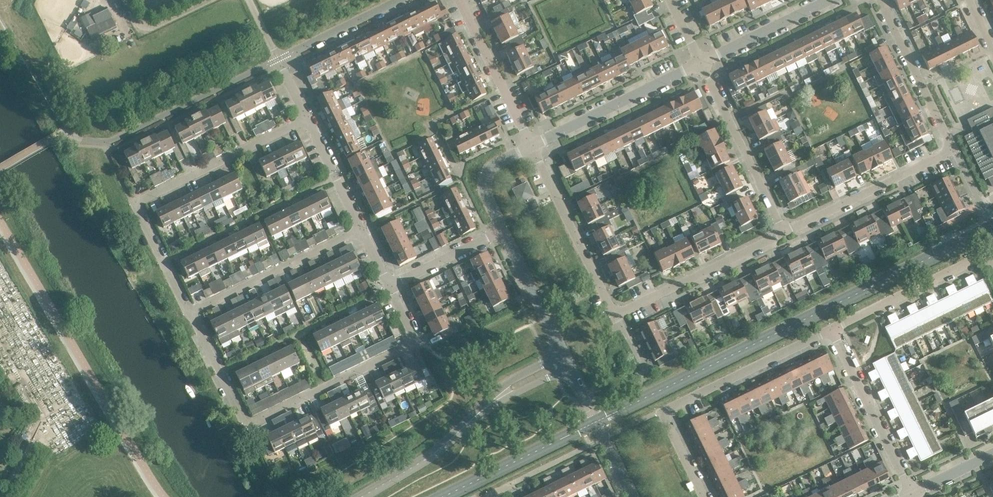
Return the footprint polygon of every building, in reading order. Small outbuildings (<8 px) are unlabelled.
[(649,0),(640,0),(631,5),(636,15),(633,16),(636,21),(641,19),(648,15),(645,11),(653,7),(649,0)] [(733,0),(723,0),(721,1),(729,17),(739,12),(733,0)] [(739,12),(748,7),(745,0),(733,0),(739,12)] [(748,7),(750,12),(760,7),(757,0),(745,0),(748,7)] [(907,0),(894,0),(899,10),(909,5),(907,0)] [(508,1),(502,4),(505,9),(511,6),(508,1)] [(729,17),(721,1),(711,6),(719,22),(729,17)] [(435,3),(424,8),(432,22),(441,17),(443,21),(449,18),(443,7),(438,10),(435,3)] [(719,22),(711,6),(701,11),(709,27),(719,22)] [(117,29),(107,8),(92,15),(97,25),(87,30),(92,40),(96,39),(117,29)] [(432,22),(424,8),(415,12),(422,27),(432,22)] [(496,34),(513,26),(518,23),(513,12),(510,14),(507,8),(496,14),(498,20),(491,23),(496,34)] [(424,31),(422,27),(415,12),(405,17),(412,32),(414,36),(424,31)] [(652,13),(648,15),(641,19),(644,24),(654,19),(652,13)] [(856,13),(846,18),(853,34),(863,30),(864,32),(869,29),(864,18),(859,20),(856,13)] [(925,14),(916,19),(919,25),(928,20),(925,14)] [(86,28),(95,24),(90,15),(82,19),(86,28)] [(869,15),(865,17),(864,18),(869,29),(875,26),(869,15)] [(400,17),(394,20),(403,36),(412,32),(405,17),(401,19),(400,17)] [(853,34),(846,18),(836,23),(844,39),(853,34)] [(403,36),(394,20),(389,23),(390,25),(386,27),(393,41),(403,36)] [(844,39),(836,23),(826,28),(834,44),(844,39)] [(518,36),(513,26),(496,34),(501,44),(509,41),(511,46),(523,40),(521,36),(520,35),(518,36)] [(393,41),(386,27),(376,31),(383,46),(393,41)] [(836,48),(834,44),(826,28),(816,33),(824,49),(826,53),(836,48)] [(383,46),(376,31),(366,36),(373,51),(383,46)] [(659,31),(649,36),(657,52),(667,47),(659,31)] [(963,35),(961,31),(956,33),(958,37),(951,41),(958,56),(968,51),(961,36),(963,35)] [(978,46),(971,31),(963,35),(961,36),(968,51),(978,46)] [(824,49),(816,33),(807,38),(815,54),(824,49)] [(462,46),(457,35),(438,45),(443,55),(462,46)] [(373,51),(366,36),(356,41),(363,56),(373,51)] [(657,52),(649,36),(640,41),(647,57),(657,52)] [(817,59),(815,54),(807,38),(797,42),(805,58),(807,64),(817,59)] [(523,40),(511,46),(514,51),(506,54),(512,65),(528,57),(523,47),(526,46),(523,40)] [(944,45),(942,40),(937,43),(939,47),(932,51),(939,65),(949,60),(941,46),(944,45)] [(346,44),(354,60),(356,65),(366,60),(363,56),(356,41),(352,43),(351,41),(346,44)] [(647,57),(640,41),(630,46),(638,62),(647,57)] [(958,56),(951,41),(944,45),(941,46),(949,60),(958,56)] [(805,58),(797,42),(787,47),(795,63),(805,58)] [(354,60),(346,44),(340,46),(341,49),(337,51),(344,65),(354,60)] [(467,55),(462,46),(443,55),(448,64),(467,55)] [(638,62),(630,46),(620,51),(622,55),(628,67),(628,66),(638,62)] [(795,63),(787,47),(777,52),(785,68),(795,63)] [(869,55),(874,65),(890,57),(885,47),(869,55)] [(344,65),(337,51),(327,55),(334,70),(344,65)] [(939,65),(932,51),(922,56),(929,70),(939,65)] [(785,68),(777,52),(768,57),(775,73),(785,68)] [(334,70),(327,55),(318,60),(325,75),(334,70)] [(471,65),(467,55),(448,64),(453,74),(457,72),(471,65)] [(622,55),(612,60),(620,76),(630,71),(628,66),(628,67),(622,55)] [(533,67),(528,57),(512,65),(517,76),(524,72),(527,77),(538,72),(535,66),(533,67)] [(775,73),(768,57),(758,61),(766,77),(775,73)] [(895,67),(890,57),(874,65),(879,75),(895,67)] [(325,75),(318,60),(307,65),(311,72),(306,75),(311,86),(317,83),(315,79),(325,75)] [(620,76),(612,60),(603,64),(611,80),(620,76)] [(766,77),(758,61),(748,66),(756,82),(766,77)] [(611,80),(603,64),(593,69),(601,85),(611,80)] [(476,75),(471,65),(457,72),(462,82),(476,75)] [(759,88),(756,82),(748,66),(739,71),(746,87),(749,92),(759,88)] [(899,76),(895,67),(879,75),(883,84),(899,76)] [(601,85),(593,69),(583,74),(591,90),(601,85)] [(746,87),(739,71),(728,76),(732,82),(726,85),(732,96),(738,93),(737,92),(746,87)] [(591,90),(583,74),(574,79),(582,95),(591,90)] [(481,84),(476,75),(462,82),(457,84),(462,94),(466,91),(481,84)] [(904,86),(899,76),(883,84),(888,94),(904,86)] [(582,95),(574,79),(564,83),(572,99),(582,95)] [(268,82),(257,87),(265,104),(274,100),(280,112),(285,110),(278,94),(275,96),(268,82)] [(572,99),(564,83),(554,88),(562,104),(572,99)] [(486,94),(481,84),(466,91),(471,102),(486,94)] [(257,86),(246,91),(255,109),(265,104),(257,87),(257,86)] [(909,96),(904,86),(888,94),(884,96),(888,106),(909,96)] [(318,87),(313,90),(316,96),(321,93),(318,87)] [(562,104),(554,88),(545,93),(552,109),(562,104)] [(255,109),(246,91),(235,96),(236,98),(244,114),(255,109)] [(317,98),(322,109),(337,102),(332,91),(317,98)] [(552,109),(545,93),(535,97),(534,96),(528,99),(534,110),(539,107),(542,114),(552,109)] [(702,111),(708,109),(703,97),(697,100),(694,93),(684,98),(692,114),(701,109),(702,111)] [(914,106),(909,96),(888,106),(893,116),(897,113),(914,106)] [(236,98),(225,103),(232,117),(229,118),(237,133),(242,131),(236,118),(244,114),(236,98)] [(692,114),(684,98),(674,103),(682,119),(692,114)] [(341,99),(337,102),(322,109),(327,118),(346,109),(341,99)] [(682,119),(674,103),(664,107),(672,123),(682,119)] [(748,119),(754,130),(770,122),(765,112),(768,111),(765,105),(753,110),(756,116),(748,119)] [(918,115),(914,106),(897,113),(902,123),(918,115)] [(217,107),(207,112),(206,112),(214,129),(223,124),(229,137),(234,134),(227,119),(224,121),(217,107)] [(672,123),(664,107),(655,112),(663,128),(672,123)] [(714,120),(709,108),(708,109),(702,111),(708,123),(714,120)] [(967,120),(973,133),(964,137),(985,180),(988,179),(992,186),(992,187),(992,108),(967,120)] [(351,119),(346,109),(327,118),(332,128),(346,121),(351,119)] [(206,110),(195,116),(204,134),(214,129),(206,112),(207,112),(206,110)] [(663,128),(655,112),(645,117),(653,133),(663,128)] [(501,125),(495,114),(489,117),(491,121),(482,125),(489,140),(499,135),(496,128),(501,125)] [(923,125),(918,115),(902,123),(897,126),(902,135),(923,125)] [(204,134),(195,116),(184,121),(185,123),(186,122),(194,139),(204,134)] [(653,133),(645,117),(635,122),(643,138),(653,133)] [(796,119),(791,122),(795,129),(800,126),(796,119)] [(775,120),(770,122),(754,130),(759,141),(766,137),(769,142),(780,136),(782,135),(775,120)] [(351,131),(346,121),(332,128),(337,138),(351,131)] [(186,122),(185,123),(174,128),(181,142),(179,143),(186,158),(191,156),(185,143),(194,139),(186,122)] [(643,138),(635,122),(625,126),(633,142),(643,138)] [(489,140),(482,125),(472,130),(479,145),(489,140)] [(928,135),(923,125),(902,135),(909,151),(924,144),(922,138),(928,135)] [(633,142),(625,126),(616,131),(623,147),(633,142)] [(479,145),(472,130),(462,135),(469,149),(479,145)] [(702,150),(703,149),(719,140),(714,130),(696,138),(702,150)] [(356,140),(351,131),(337,138),(341,147),(356,140)] [(623,147),(616,131),(606,136),(614,152),(623,147)] [(167,132),(156,137),(164,154),(172,149),(179,162),(184,159),(176,144),(174,145),(167,132)] [(155,135),(145,141),(153,159),(164,154),(156,137),(155,135)] [(469,149),(462,135),(453,139),(451,135),(444,138),(450,150),(456,147),(459,154),(469,149)] [(614,152),(606,136),(596,141),(604,157),(614,152)] [(783,142),(780,136),(769,142),(771,147),(764,151),(769,161),(786,153),(781,143),(783,142)] [(663,137),(657,140),(660,146),(666,143),(663,137)] [(720,139),(719,140),(703,149),(707,158),(708,159),(724,151),(725,151),(720,139)] [(361,150),(356,140),(341,147),(346,157),(361,150)] [(417,147),(422,157),(436,150),(431,140),(417,147)] [(153,159),(145,141),(134,146),(135,147),(143,164),(153,159)] [(604,157),(596,141),(586,146),(594,162),(604,157)] [(298,142),(288,147),(296,163),(306,158),(298,142)] [(808,142),(802,145),(806,151),(811,149),(808,142)] [(872,147),(873,148),(882,165),(882,164),(892,159),(884,142),(872,147)] [(594,162),(586,146),(577,150),(585,166),(594,162)] [(135,147),(124,153),(131,167),(128,168),(135,183),(140,180),(134,168),(143,164),(135,147)] [(296,163),(288,147),(278,152),(286,168),(296,163)] [(818,147),(812,150),(814,158),(822,154),(818,147)] [(897,147),(891,150),(895,158),(901,155),(897,147)] [(873,148),(864,153),(863,153),(871,170),(871,171),(883,165),(882,164),(882,165),(873,148)] [(438,154),(436,150),(422,157),(426,167),(443,158),(440,153),(438,154)] [(585,166),(577,150),(567,155),(570,162),(564,165),(570,176),(576,173),(575,171),(585,166)] [(708,159),(707,158),(706,159),(711,169),(712,170),(722,165),(729,161),(724,151),(708,159)] [(286,168),(278,152),(269,156),(277,172),(286,168)] [(348,160),(352,170),(369,162),(364,152),(348,160)] [(863,152),(853,157),(852,157),(857,167),(857,168),(861,175),(871,170),(863,153),(864,153),(863,152)] [(791,163),(786,153),(769,161),(774,172),(781,168),(784,173),(796,167),(793,162),(791,163)] [(277,172),(269,156),(259,161),(266,177),(277,172)] [(847,161),(837,166),(845,182),(856,177),(852,170),(857,168),(857,167),(852,157),(853,157),(852,156),(846,159),(847,161)] [(446,164),(443,158),(426,167),(431,176),(446,169),(444,165),(446,164)] [(373,160),(369,162),(352,170),(357,179),(378,169),(373,160)] [(570,176),(564,165),(558,168),(564,179),(570,176)] [(712,170),(711,169),(710,170),(713,176),(715,175),(720,185),(737,177),(732,166),(724,170),(722,165),(712,170)] [(845,182),(837,166),(827,171),(826,168),(820,171),(826,183),(831,180),(835,188),(845,182)] [(798,173),(796,167),(784,173),(786,178),(779,182),(784,192),(801,184),(796,174),(798,173)] [(382,178),(378,169),(357,179),(361,188),(378,180),(382,178)] [(451,179),(446,169),(431,176),(436,186),(451,179)] [(165,182),(160,173),(150,178),(155,187),(165,182)] [(234,173),(224,178),(232,194),(242,189),(234,173)] [(742,187),(737,177),(720,185),(725,195),(723,196),(726,202),(737,196),(735,191),(742,187)] [(232,194),(224,178),(214,183),(222,199),(232,194)] [(931,186),(936,197),(954,188),(951,182),(949,183),(947,178),(931,186)] [(382,189),(378,180),(361,188),(366,197),(382,189)] [(805,182),(801,184),(784,192),(790,203),(797,199),(799,205),(813,198),(805,182)] [(825,182),(818,185),(822,193),(829,190),(825,182)] [(225,204),(222,199),(214,183),(205,188),(212,204),(215,209),(225,204)] [(534,197),(527,183),(512,190),(519,204),(525,201),(526,204),(525,204),(529,212),(539,207),(535,199),(534,200),(533,197),(534,197)] [(212,204),(205,188),(195,193),(203,208),(212,204)] [(954,188),(936,197),(941,207),(959,199),(956,192),(955,193),(953,189),(954,188)] [(387,198),(382,189),(366,197),(370,207),(387,198)] [(441,196),(446,206),(460,199),(455,189),(441,196)] [(577,203),(582,214),(599,206),(594,196),(596,195),(593,189),(582,194),(584,200),(577,203)] [(323,192),(313,197),(321,213),(331,208),(323,192)] [(203,208),(195,193),(185,197),(193,213),(203,208)] [(909,197),(913,204),(915,207),(921,204),(916,194),(909,197)] [(740,201),(737,196),(726,202),(728,207),(731,206),(736,216),(752,208),(747,197),(740,201)] [(193,213),(185,197),(176,202),(183,218),(193,213)] [(321,213),(313,197),(303,202),(311,218),(321,213)] [(391,208),(387,198),(370,207),(375,216),(391,208)] [(465,209),(460,199),(446,206),(441,209),(446,218),(451,216),(465,209)] [(904,199),(893,205),(902,223),(912,217),(915,222),(921,219),(917,211),(915,207),(913,204),(907,206),(904,199)] [(959,199),(941,207),(936,210),(943,224),(961,215),(959,212),(965,209),(961,203),(960,204),(958,200),(959,199)] [(183,218),(176,202),(166,207),(174,223),(183,218)] [(311,218),(303,202),(293,207),(301,223),(311,218)] [(604,203),(599,206),(582,214),(588,225),(595,221),(597,226),(609,220),(619,215),(616,209),(609,213),(604,203)] [(902,223),(893,205),(882,210),(885,217),(880,220),(888,235),(894,232),(891,228),(902,223)] [(174,223),(166,207),(156,212),(163,228),(174,223)] [(301,223),(293,207),(284,211),(292,227),(301,223)] [(419,207),(411,211),(417,223),(419,222),(425,219),(423,215),(419,207)] [(757,219),(752,208),(736,216),(741,226),(738,227),(741,233),(753,228),(750,222),(757,219)] [(470,219),(465,209),(451,216),(455,226),(470,219)] [(292,227),(284,211),(274,216),(282,232),(292,227)] [(721,215),(715,218),(718,225),(724,221),(721,215)] [(282,232),(274,216),(264,221),(272,237),(282,232)] [(871,216),(860,221),(869,239),(879,234),(881,239),(888,235),(880,220),(874,222),(871,216)] [(475,229),(470,219),(455,226),(460,236),(475,229)] [(402,230),(398,220),(381,229),(386,238),(402,230)] [(612,226),(609,220),(597,226),(600,231),(592,235),(598,245),(614,237),(609,227),(612,226)] [(869,239),(860,221),(849,226),(853,233),(847,236),(855,252),(861,249),(859,244),(869,239)] [(711,227),(701,232),(710,249),(720,244),(717,236),(722,234),(716,222),(710,225),(711,227)] [(259,224),(249,229),(259,249),(269,244),(259,224)] [(636,227),(630,229),(633,236),(639,233),(636,227)] [(259,249),(249,229),(239,233),(247,249),(249,254),(259,249)] [(407,239),(402,230),(386,238),(390,247),(407,239)] [(710,249),(701,232),(691,237),(690,235),(684,238),(685,239),(690,249),(695,247),(699,254),(710,249)] [(838,232),(827,237),(836,255),(846,250),(848,255),(855,252),(847,236),(841,239),(838,232)] [(928,232),(921,235),(923,240),(930,237),(928,232)] [(247,249),(239,233),(229,238),(237,254),(247,249)] [(442,233),(437,236),(442,247),(448,244),(442,233)] [(620,234),(614,237),(598,245),(603,256),(610,252),(612,257),(624,252),(628,250),(620,234)] [(439,248),(434,237),(428,240),(434,251),(439,248)] [(836,255),(827,237),(816,242),(820,249),(814,252),(822,268),(823,267),(825,266),(828,265),(826,260),(836,255)] [(237,254),(229,238),(220,243),(227,259),(237,254)] [(411,248),(407,239),(390,247),(395,256),(411,248)] [(685,239),(674,244),(675,246),(675,245),(683,262),(684,262),(694,257),(690,249),(685,239)] [(227,259),(220,243),(210,248),(218,263),(227,259)] [(675,246),(666,250),(665,250),(673,267),(673,268),(684,263),(684,262),(683,262),(675,245),(675,246)] [(218,263),(210,248),(200,252),(208,268),(218,263)] [(416,258),(411,248),(395,256),(399,266),(416,258)] [(805,248),(794,253),(805,276),(816,271),(818,276),(824,273),(822,268),(814,252),(808,255),(805,248)] [(663,272),(673,267),(665,250),(666,250),(665,249),(654,254),(663,272)] [(648,251),(643,253),(646,260),(652,257),(648,251)] [(210,273),(208,268),(200,252),(191,257),(198,273),(201,277),(210,273)] [(627,257),(624,252),(612,257),(615,262),(608,266),(613,276),(629,268),(624,258),(627,257)] [(352,253),(343,258),(351,274),(361,270),(352,253)] [(470,261),(475,270),(491,262),(487,253),(470,261)] [(805,276),(794,253),(783,258),(787,265),(781,268),(789,284),(805,276)] [(868,256),(861,260),(863,265),(870,261),(868,256)] [(198,273),(191,257),(180,262),(188,278),(198,273)] [(351,274),(343,258),(334,262),(342,279),(351,274)] [(652,258),(645,262),(649,269),(656,266),(652,258)] [(342,279),(334,262),(325,267),(333,283),(342,279)] [(496,271),(491,262),(475,270),(470,273),(475,282),(479,280),(496,271)] [(772,264),(761,269),(770,287),(780,282),(783,287),(789,284),(781,268),(776,271),(772,264)] [(463,276),(458,265),(452,268),(458,279),(463,276)] [(333,283),(325,267),(316,271),(324,288),(333,283)] [(634,278),(629,268),(613,276),(618,287),(625,283),(628,289),(641,282),(639,276),(634,278)] [(455,280),(450,269),(444,272),(449,283),(455,280)] [(770,287),(761,269),(751,274),(754,281),(748,284),(756,300),(772,292),(770,287)] [(324,288),(316,271),(306,276),(315,292),(324,288)] [(500,281),(496,271),(479,280),(484,289),(500,281)] [(647,273),(640,277),(642,282),(650,278),(647,273)] [(969,277),(983,306),(992,302),(992,301),(983,280),(977,283),(973,275),(969,277)] [(315,292),(306,276),(297,280),(305,297),(315,292)] [(983,306),(969,277),(965,279),(969,287),(963,290),(973,311),(983,306)] [(305,297),(297,280),(288,285),(296,301),(305,297)] [(432,280),(428,282),(411,290),(416,299),(436,289),(432,280)] [(739,280),(729,285),(737,303),(748,298),(750,303),(756,300),(748,284),(743,287),(739,280)] [(505,290),(500,281),(484,289),(488,298),(505,290)] [(360,288),(358,288),(362,296),(370,291),(366,282),(359,285),(360,288)] [(563,294),(572,290),(569,285),(560,289),(563,294)] [(737,303),(729,285),(718,291),(721,297),(715,300),(723,316),(729,313),(727,308),(737,303)] [(953,285),(949,287),(964,316),(973,311),(963,290),(957,293),(953,285)] [(295,308),(284,287),(275,291),(285,312),(295,308)] [(964,316),(949,287),(945,289),(949,297),(944,299),(954,321),(964,316)] [(438,289),(436,289),(416,299),(420,309),(437,300),(442,298),(438,289)] [(509,299),(505,290),(488,298),(495,313),(506,308),(504,302),(509,299)] [(285,312),(275,291),(266,296),(274,312),(276,317),(285,312)] [(802,291),(795,294),(798,299),(804,296),(802,291)] [(934,294),(930,296),(944,326),(954,321),(944,299),(938,302),(934,294)] [(274,312),(266,296),(256,300),(265,317),(274,312)] [(706,296),(696,301),(704,319),(715,314),(717,319),(723,316),(715,300),(710,303),(706,296)] [(944,326),(930,296),(926,298),(930,306),(924,309),(935,330),(944,326)] [(265,317),(256,300),(247,305),(255,321),(265,317)] [(441,310),(437,300),(420,309),(425,318),(441,310)] [(704,319),(696,301),(685,307),(688,314),(683,316),(684,320),(686,324),(690,332),(697,329),(694,324),(704,319)] [(386,321),(378,304),(368,309),(376,325),(386,321)] [(915,304),(911,306),(925,335),(935,330),(924,309),(918,312),(915,304)] [(257,325),(255,321),(247,305),(238,309),(246,326),(248,330),(257,325)] [(762,313),(763,315),(770,312),(767,306),(760,309),(762,313)] [(925,335),(911,306),(907,308),(911,316),(905,318),(915,340),(925,335)] [(246,326),(238,309),(229,314),(237,330),(246,326)] [(376,325),(368,309),(359,313),(367,330),(376,325)] [(446,319),(441,310),(425,318),(429,327),(446,319)] [(673,313),(678,323),(684,320),(683,316),(679,310),(673,313)] [(367,330),(359,313),(350,318),(360,339),(369,334),(367,330)] [(762,313),(755,316),(758,322),(765,318),(763,315),(762,313)] [(895,313),(891,315),(906,345),(915,340),(905,318),(899,321),(895,313)] [(237,330),(229,314),(220,318),(231,340),(240,336),(237,330)] [(472,314),(464,318),(469,328),(476,324),(472,314)] [(906,345),(891,315),(887,317),(891,325),(885,328),(892,342),(895,350),(906,345)] [(451,316),(446,319),(429,327),(434,336),(440,333),(442,339),(459,331),(451,316)] [(231,340),(220,318),(210,323),(221,345),(231,340)] [(360,339),(350,318),(341,322),(351,343),(360,339)] [(641,334),(644,340),(662,331),(657,321),(640,329),(643,333),(641,334)] [(351,343),(341,322),(331,327),(340,343),(342,348),(351,343)] [(401,335),(398,329),(395,324),(389,327),(394,338),(401,335)] [(340,343),(331,327),(322,331),(330,348),(340,343)] [(971,338),(975,346),(989,338),(992,336),(992,327),(971,338)] [(330,348),(322,331),(313,336),(321,352),(330,348)] [(667,342),(662,331),(644,340),(646,340),(648,344),(646,344),(649,351),(667,342)] [(673,353),(667,342),(649,351),(651,350),(653,354),(651,355),(655,361),(656,361),(669,354),(673,353)] [(928,342),(923,345),(925,350),(931,348),(928,342)] [(299,363),(291,347),(281,351),(290,368),(299,363)] [(290,368),(281,351),(272,356),(280,372),(290,368)] [(825,351),(814,357),(827,384),(831,382),(827,374),(834,370),(825,351)] [(899,363),(894,353),(873,363),(876,370),(868,374),(870,378),(899,363)] [(669,354),(656,361),(659,366),(672,360),(669,354)] [(280,372),(272,356),(263,360),(271,377),(280,372)] [(426,368),(421,357),(415,360),(416,363),(406,368),(414,384),(425,379),(421,371),(426,368)] [(827,384),(814,357),(804,362),(813,380),(819,377),(823,385),(827,384)] [(274,381),(271,377),(263,360),(254,365),(264,386),(274,381)] [(813,380),(804,362),(793,367),(807,394),(810,392),(806,384),(813,380)] [(904,373),(899,363),(870,378),(872,381),(880,378),(883,383),(904,373)] [(264,386),(254,365),(245,369),(253,386),(255,390),(264,386)] [(807,394),(793,367),(783,372),(792,390),(799,387),(803,395),(807,394)] [(414,384),(406,368),(396,373),(404,389),(414,384)] [(253,386),(245,369),(235,374),(246,395),(255,390),(253,386)] [(792,390),(783,372),(773,377),(786,404),(790,402),(786,394),(792,390)] [(404,389),(396,373),(386,378),(394,394),(404,389)] [(909,382),(904,373),(883,383),(885,389),(877,393),(879,397),(909,382)] [(786,404),(773,377),(762,382),(772,400),(778,397),(782,405),(786,404)] [(394,394),(386,378),(375,383),(376,385),(371,388),(379,405),(385,402),(384,399),(394,394)] [(772,400),(762,382),(752,387),(765,414),(769,412),(765,404),(772,400)] [(913,392),(909,382),(879,397),(881,401),(889,397),(892,403),(913,392)] [(765,414),(752,387),(742,392),(751,410),(758,407),(762,415),(765,414)] [(848,399),(843,388),(824,397),(824,398),(816,402),(818,405),(826,401),(829,408),(848,399)] [(377,406),(369,389),(363,392),(362,389),(352,394),(360,411),(370,406),(371,409),(377,406)] [(751,410),(742,392),(732,397),(745,424),(749,422),(745,414),(751,410)] [(918,402),(913,392),(892,403),(895,408),(887,412),(889,416),(918,402)] [(360,411),(352,394),(341,399),(350,416),(360,411)] [(745,424),(732,397),(721,402),(730,421),(737,417),(741,425),(745,424)] [(350,416),(341,399),(331,404),(339,421),(350,416)] [(853,409),(848,399),(829,408),(832,415),(824,419),(826,422),(853,409)] [(957,399),(949,403),(958,423),(966,419),(963,414),(964,414),(957,399)] [(430,401),(424,404),(427,409),(433,406),(430,401)] [(923,412),(918,402),(889,416),(891,420),(899,416),(902,422),(923,412)] [(963,414),(966,419),(973,432),(974,435),(983,431),(984,435),(985,435),(986,435),(987,436),(988,436),(989,435),(990,435),(990,434),(991,434),(991,433),(991,432),(991,431),(992,431),(990,427),(992,426),(992,413),(988,402),(976,408),(964,414),(963,414)] [(339,421),(331,404),(321,410),(316,413),(325,431),(330,429),(329,426),(339,421)] [(424,404),(417,408),(420,413),(427,410),(427,409),(424,404)] [(858,419),(853,409),(826,422),(828,426),(836,422),(839,428),(858,419)] [(928,421),(923,412),(902,422),(904,428),(896,432),(898,436),(928,421)] [(313,414),(308,417),(308,416),(297,421),(307,442),(318,437),(317,435),(322,432),(313,414)] [(685,424),(690,434),(717,421),(716,418),(707,422),(704,415),(685,424)] [(863,430),(858,419),(839,428),(842,435),(834,439),(836,443),(863,430)] [(966,419),(958,423),(965,436),(973,432),(966,419)] [(307,442),(297,421),(287,426),(295,443),(297,447),(307,442)] [(719,425),(717,421),(690,434),(695,445),(714,436),(711,429),(719,425)] [(932,431),(928,421),(898,436),(900,440),(908,436),(911,441),(932,431)] [(367,425),(361,428),(366,439),(372,436),(369,430),(367,425)] [(295,443),(287,426),(277,431),(285,448),(295,443)] [(376,426),(369,430),(372,436),(379,433),(376,426)] [(330,429),(325,431),(328,438),(333,435),(330,429)] [(868,440),(863,430),(836,443),(838,446),(846,442),(849,449),(868,440)] [(285,448),(277,431),(266,436),(265,434),(259,436),(268,454),(274,452),(274,453),(285,448)] [(937,441),(932,431),(911,441),(914,447),(906,451),(908,455),(937,441)] [(717,442),(714,436),(695,445),(701,455),(727,442),(726,438),(717,442)] [(339,441),(333,444),(335,449),(341,446),(339,441)] [(942,451),(937,441),(908,455),(910,459),(918,455),(921,461),(942,451)] [(729,445),(727,442),(701,455),(706,465),(724,456),(721,449),(729,445)] [(320,453),(315,456),(318,462),(323,460),(320,453)] [(727,463),(724,456),(706,465),(711,475),(737,462),(736,459),(727,463)] [(587,458),(583,460),(595,484),(604,479),(596,463),(591,466),(587,458)] [(870,458),(867,460),(878,483),(889,478),(881,463),(874,466),(870,458)] [(595,484),(583,460),(579,462),(583,470),(578,472),(586,489),(595,484)] [(878,483),(867,460),(863,461),(867,470),(860,473),(868,488),(878,483)] [(739,466),(737,462),(711,475),(716,486),(734,477),(731,470),(739,466)] [(568,467),(565,469),(576,493),(586,489),(578,472),(572,475),(568,467)] [(850,468),(846,470),(858,493),(868,488),(860,473),(854,476),(850,468)] [(565,469),(561,471),(565,479),(559,481),(567,496),(568,496),(576,493),(565,469)] [(846,470),(843,472),(847,480),(840,483),(847,496),(850,496),(858,493),(846,470)] [(546,478),(556,496),(567,496),(559,481),(554,484),(550,476),(546,478)] [(737,483),(734,477),(716,486),(721,496),(747,483),(746,479),(737,483)] [(546,478),(542,480),(546,488),(541,490),(544,496),(556,496),(546,478)] [(826,480),(834,496),(847,496),(840,483),(833,486),(829,478),(826,480)] [(826,480),(822,482),(826,490),(819,493),(821,496),(834,496),(826,480)] [(747,483),(721,496),(744,496),(741,490),(749,486),(747,483)] [(983,487),(975,490),(978,496),(986,493),(983,487)] [(805,490),(808,496),(821,496),(819,493),(813,496),(809,488),(805,490)]
